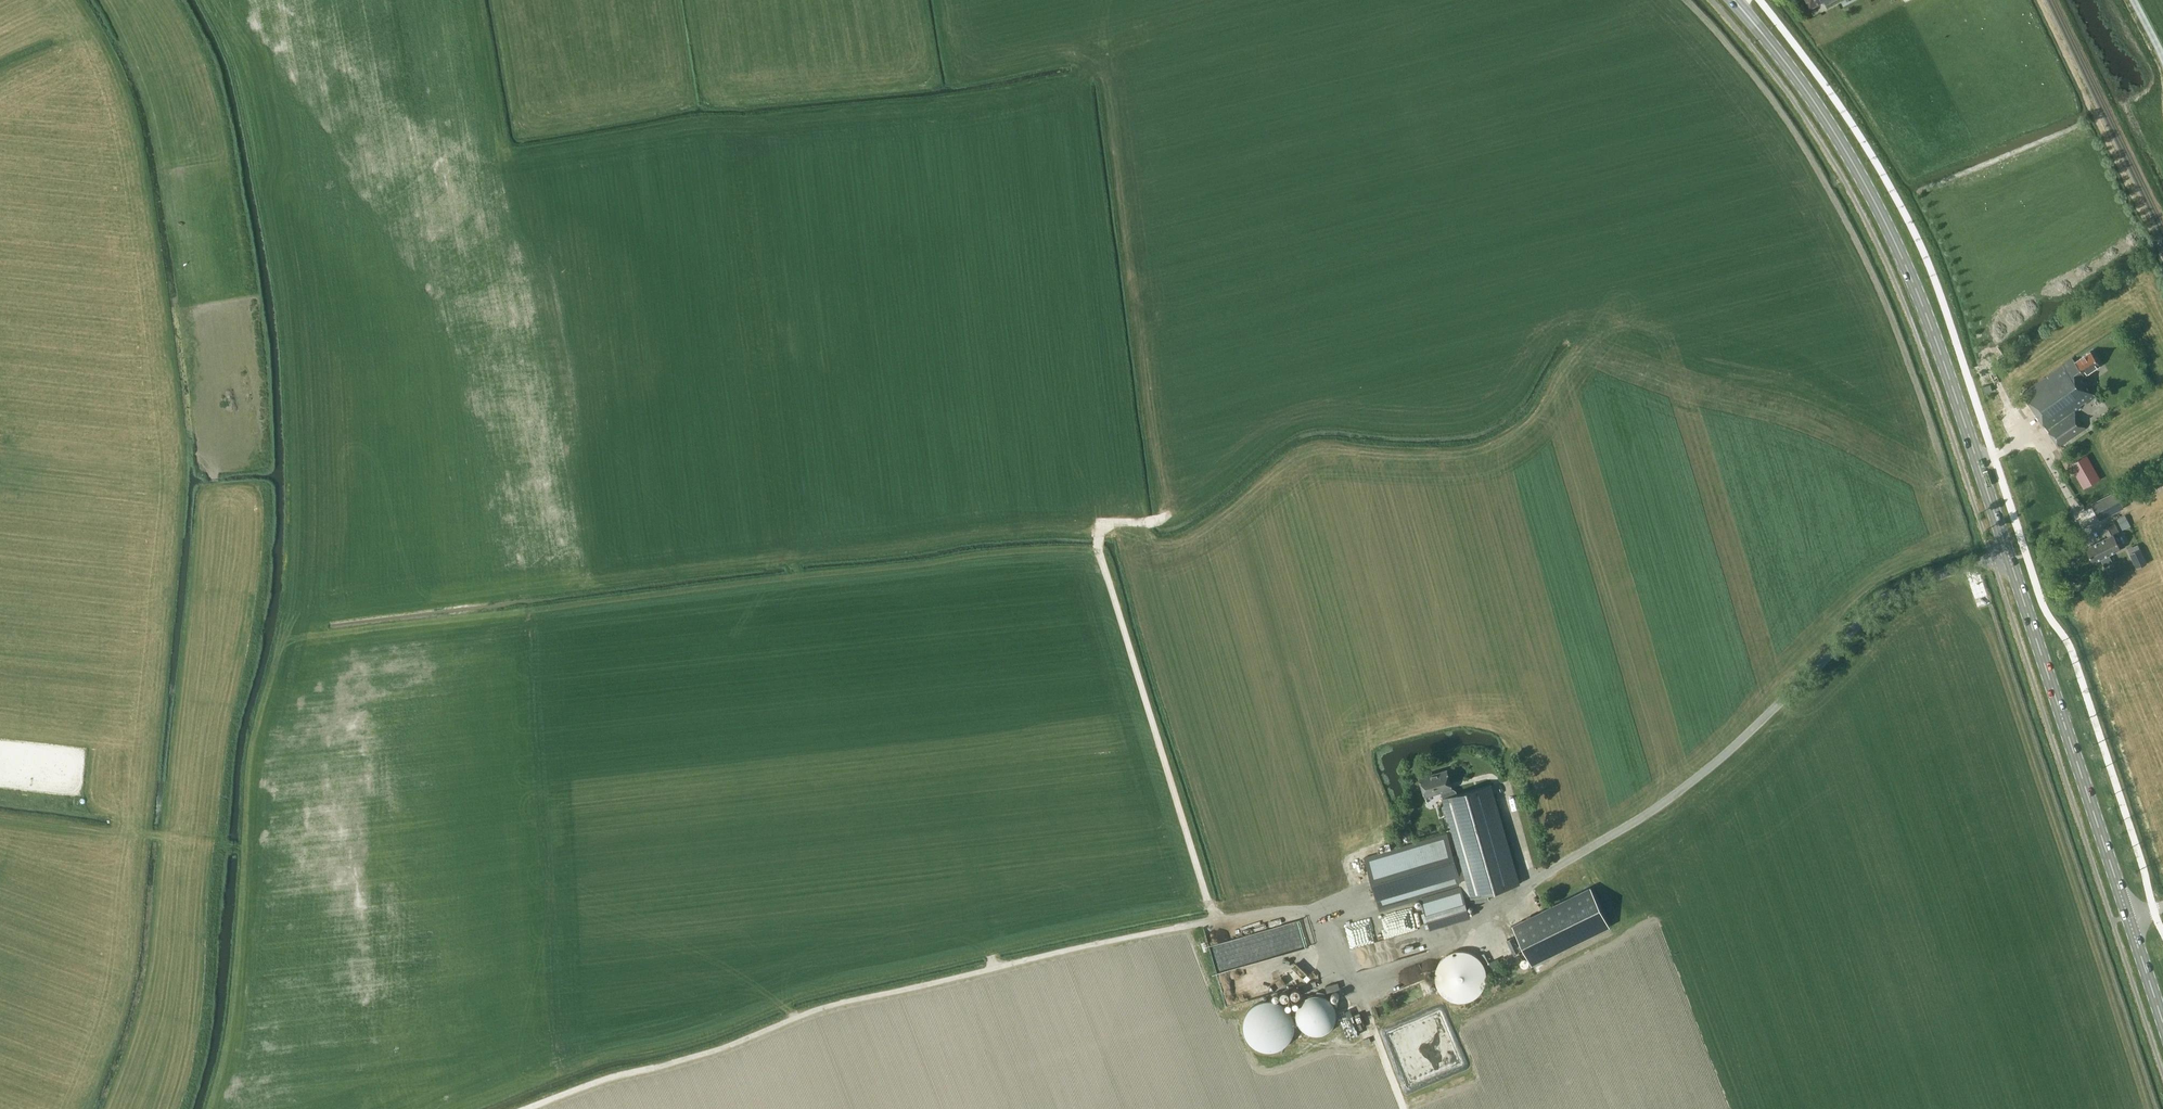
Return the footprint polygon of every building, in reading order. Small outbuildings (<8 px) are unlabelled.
[(2101,366),(2091,352),(2076,363),(2073,359),(2023,394),(2059,447),(2086,429),(2075,412),(2096,398),(2083,378),(2101,366)] [(1992,391),(1990,385),(1983,387),(1985,393),(1992,391)] [(2084,489),(2101,479),(2087,454),(2070,464),(2084,489)] [(2123,508),(2115,491),(2091,504),(2099,520),(2123,508)] [(2128,521),(2124,513),(2116,516),(2120,525),(2128,521)] [(2113,562),(2108,554),(2120,548),(2113,534),(2119,531),(2113,521),(2103,526),(2108,536),(2084,548),(2091,563),(2100,558),(2104,567),(2113,562)] [(2131,551),(2131,552),(2132,553),(2136,562),(2138,566),(2138,567),(2146,563),(2144,559),(2139,548),(2131,551)] [(1452,787),(1446,769),(1419,777),(1425,796),(1440,791),(1445,809),(1446,809),(1464,873),(1459,875),(1447,833),(1364,857),(1379,909),(1420,897),(1429,928),(1469,917),(1467,905),(1486,900),(1484,893),(1501,887),(1502,888),(1519,883),(1490,784),(1457,793),(1456,790),(1452,787)] [(1610,926),(1590,886),(1512,925),(1531,965),(1610,926)] [(1254,956),(1264,948),(1260,944),(1251,952),(1254,956)] [(1465,951),(1460,950),(1456,951),(1451,952),(1449,953),(1447,954),(1444,956),(1440,959),(1438,963),(1436,967),(1435,971),(1434,976),(1435,980),(1436,985),(1438,989),(1440,992),(1444,995),(1447,998),(1451,1000),(1456,1001),(1460,1001),(1465,1001),(1469,1000),(1473,998),(1477,995),(1480,992),(1482,989),(1484,985),(1485,980),(1486,976),(1485,971),(1484,967),(1482,963),(1480,959),(1477,956),(1473,954),(1469,952),(1465,951)] [(1319,994),(1316,994),(1312,994),(1311,994),(1309,995),(1305,996),(1303,998),(1300,1001),(1298,1004),(1297,1007),(1296,1010),(1295,1014),(1296,1017),(1297,1021),(1298,1024),(1300,1027),(1303,1029),(1305,1031),(1309,1033),(1312,1034),(1316,1034),(1319,1034),(1322,1033),(1326,1031),(1329,1029),(1331,1027),(1333,1024),(1335,1020),(1335,1017),(1336,1014),(1335,1010),(1335,1007),(1333,1004),(1331,1001),(1329,998),(1326,996),(1322,995),(1319,994)] [(1272,1000),(1268,999),(1263,1000),(1259,1001),(1255,1003),(1251,1005),(1248,1009),(1246,1012),(1244,1016),(1243,1021),(1242,1025),(1243,1030),(1244,1034),(1246,1038),(1248,1042),(1251,1045),(1255,1047),(1259,1049),(1263,1050),(1268,1051),(1272,1050),(1277,1049),(1281,1047),(1284,1045),(1288,1042),(1290,1038),(1292,1034),(1293,1030),(1294,1025),(1293,1021),(1292,1016),(1290,1012),(1288,1009),(1284,1005),(1281,1003),(1277,1001),(1272,1000)] [(1362,1025),(1356,1011),(1342,1017),(1349,1031),(1362,1025)]
